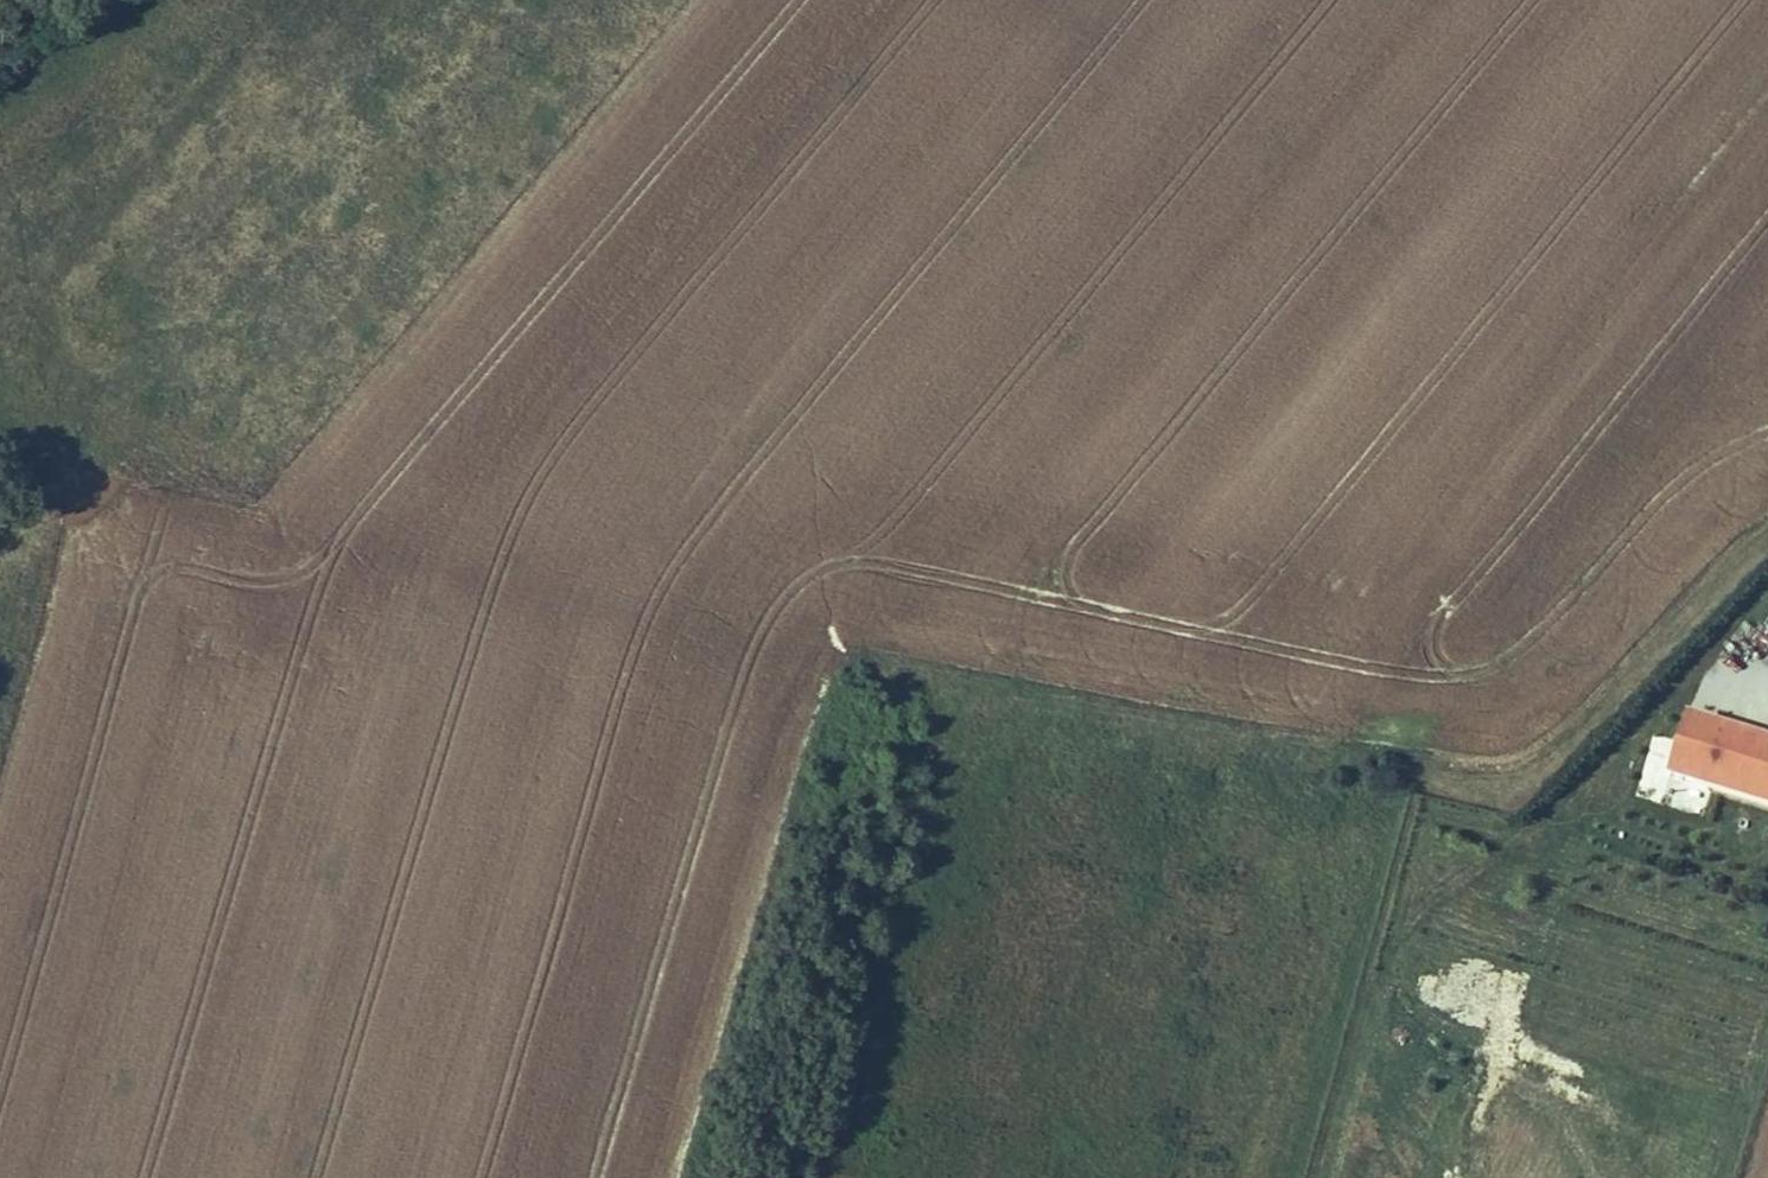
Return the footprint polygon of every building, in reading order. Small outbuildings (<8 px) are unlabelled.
[(1689,719),(1671,777),(1767,806),(1767,743),(1689,719)]
